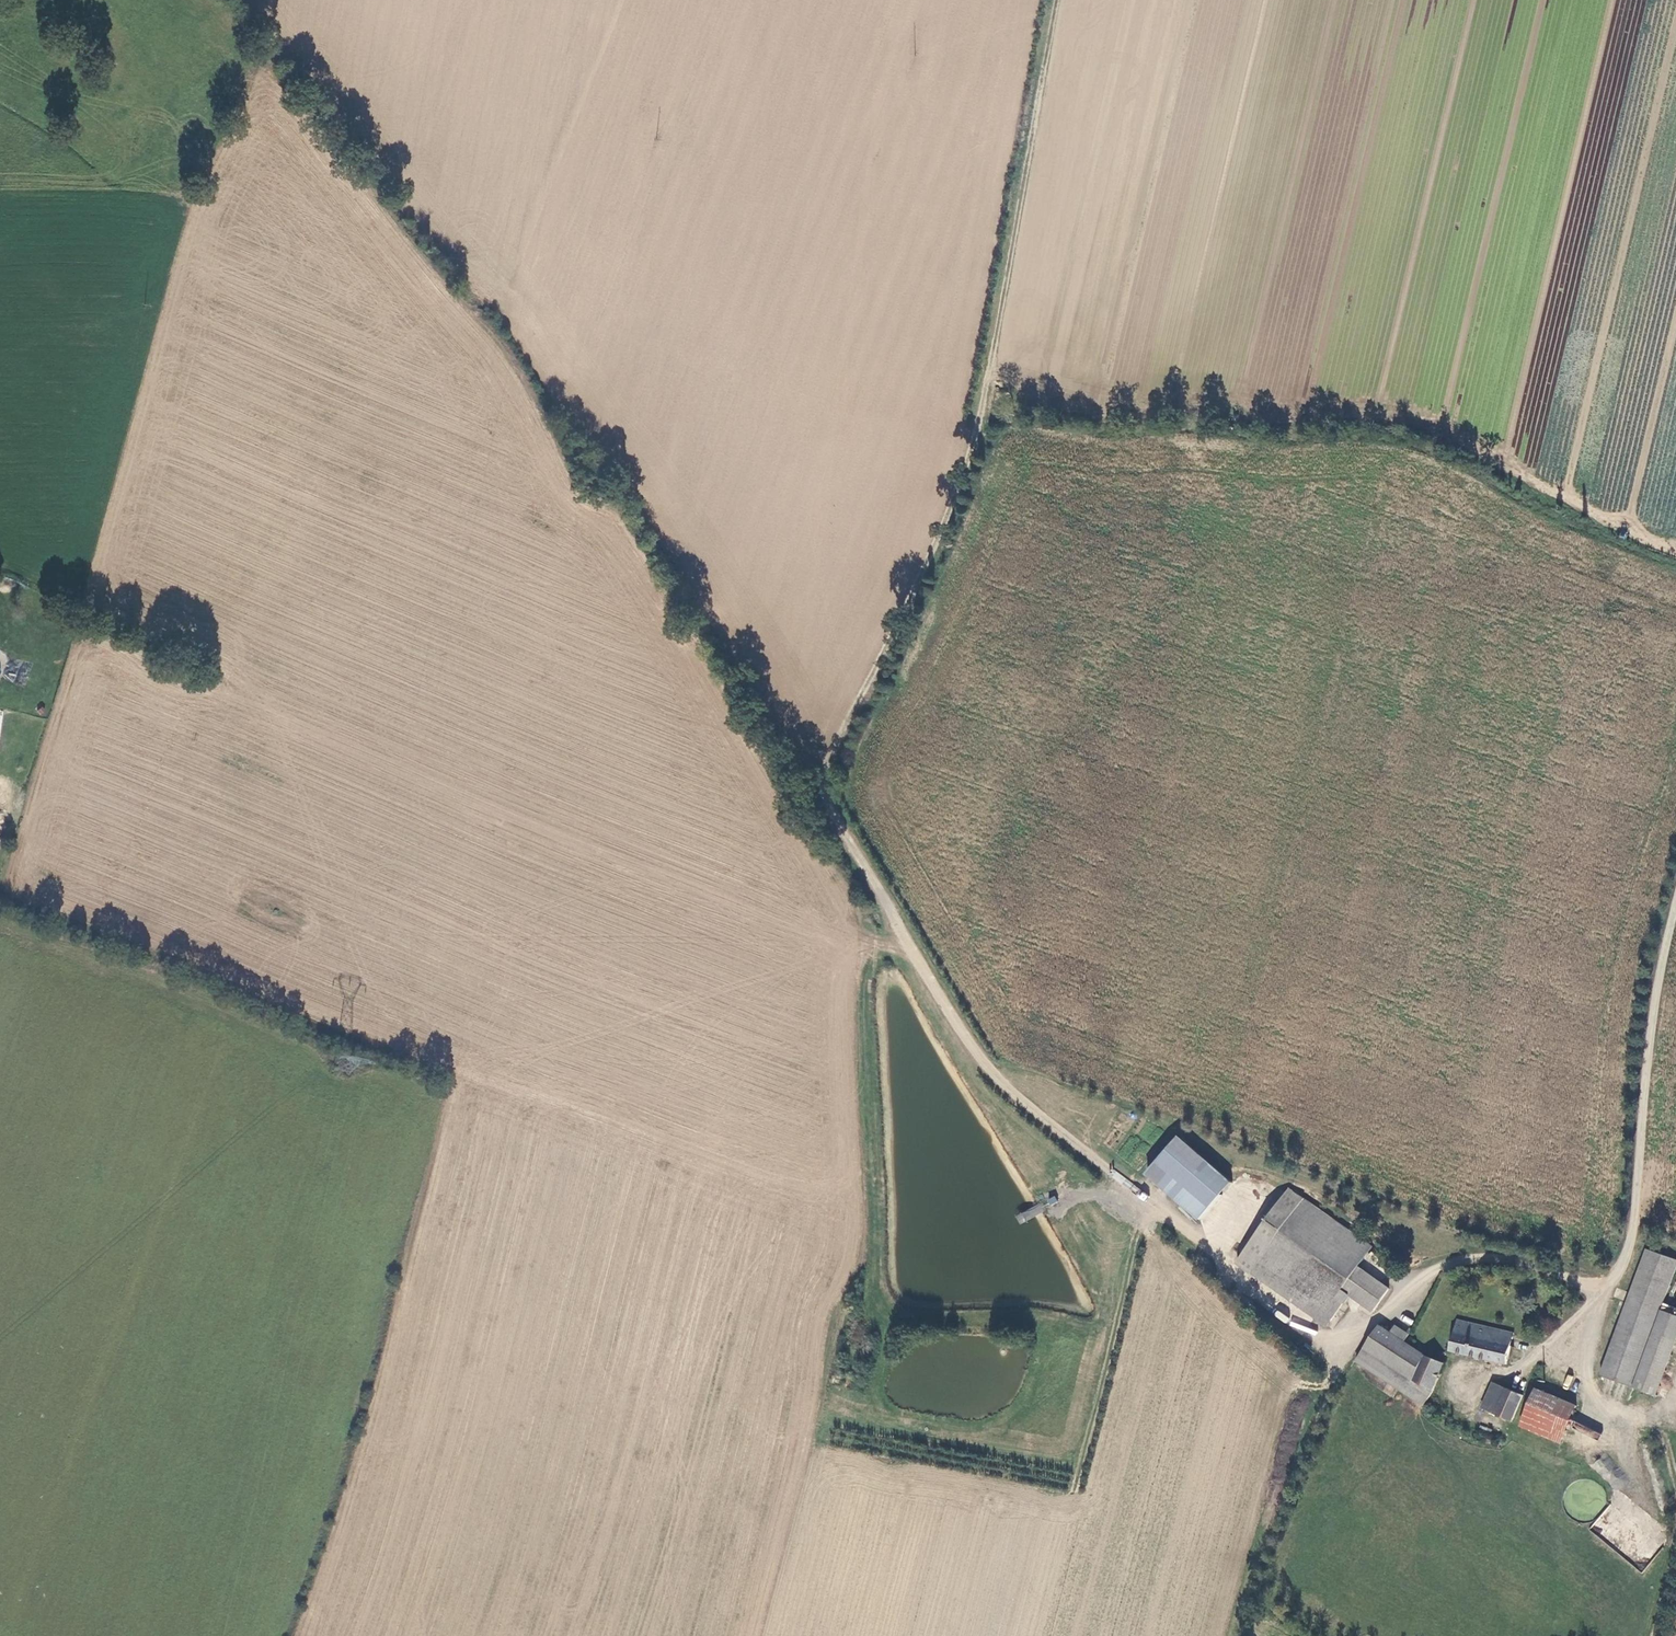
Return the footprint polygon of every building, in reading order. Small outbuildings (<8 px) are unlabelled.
[(1201,1222),(1233,1186),(1181,1141),(1149,1177),(1201,1222)] [(1373,1247),(1291,1188),(1239,1263),(1328,1326),(1350,1295),(1374,1312),(1390,1290),(1359,1267),(1373,1247)] [(1675,1267),(1675,1258),(1646,1247),(1600,1374),(1633,1386),(1661,1309),(1675,1267)] [(1661,1309),(1633,1386),(1657,1395),(1675,1341),(1675,1315),(1661,1309)] [(1513,1334),(1456,1320),(1449,1351),(1505,1364),(1513,1334)] [(1358,1363),(1425,1407),(1445,1366),(1427,1357),(1406,1343),(1393,1334),(1381,1327),(1358,1363)] [(1393,1334),(1406,1343),(1410,1337),(1397,1328),(1393,1334)] [(1524,1396),(1490,1381),(1480,1406),(1513,1420),(1524,1396)] [(1545,1389),(1529,1427),(1542,1433),(1558,1395),(1545,1389)] [(1558,1395),(1542,1433),(1568,1444),(1585,1407),(1558,1395)]
